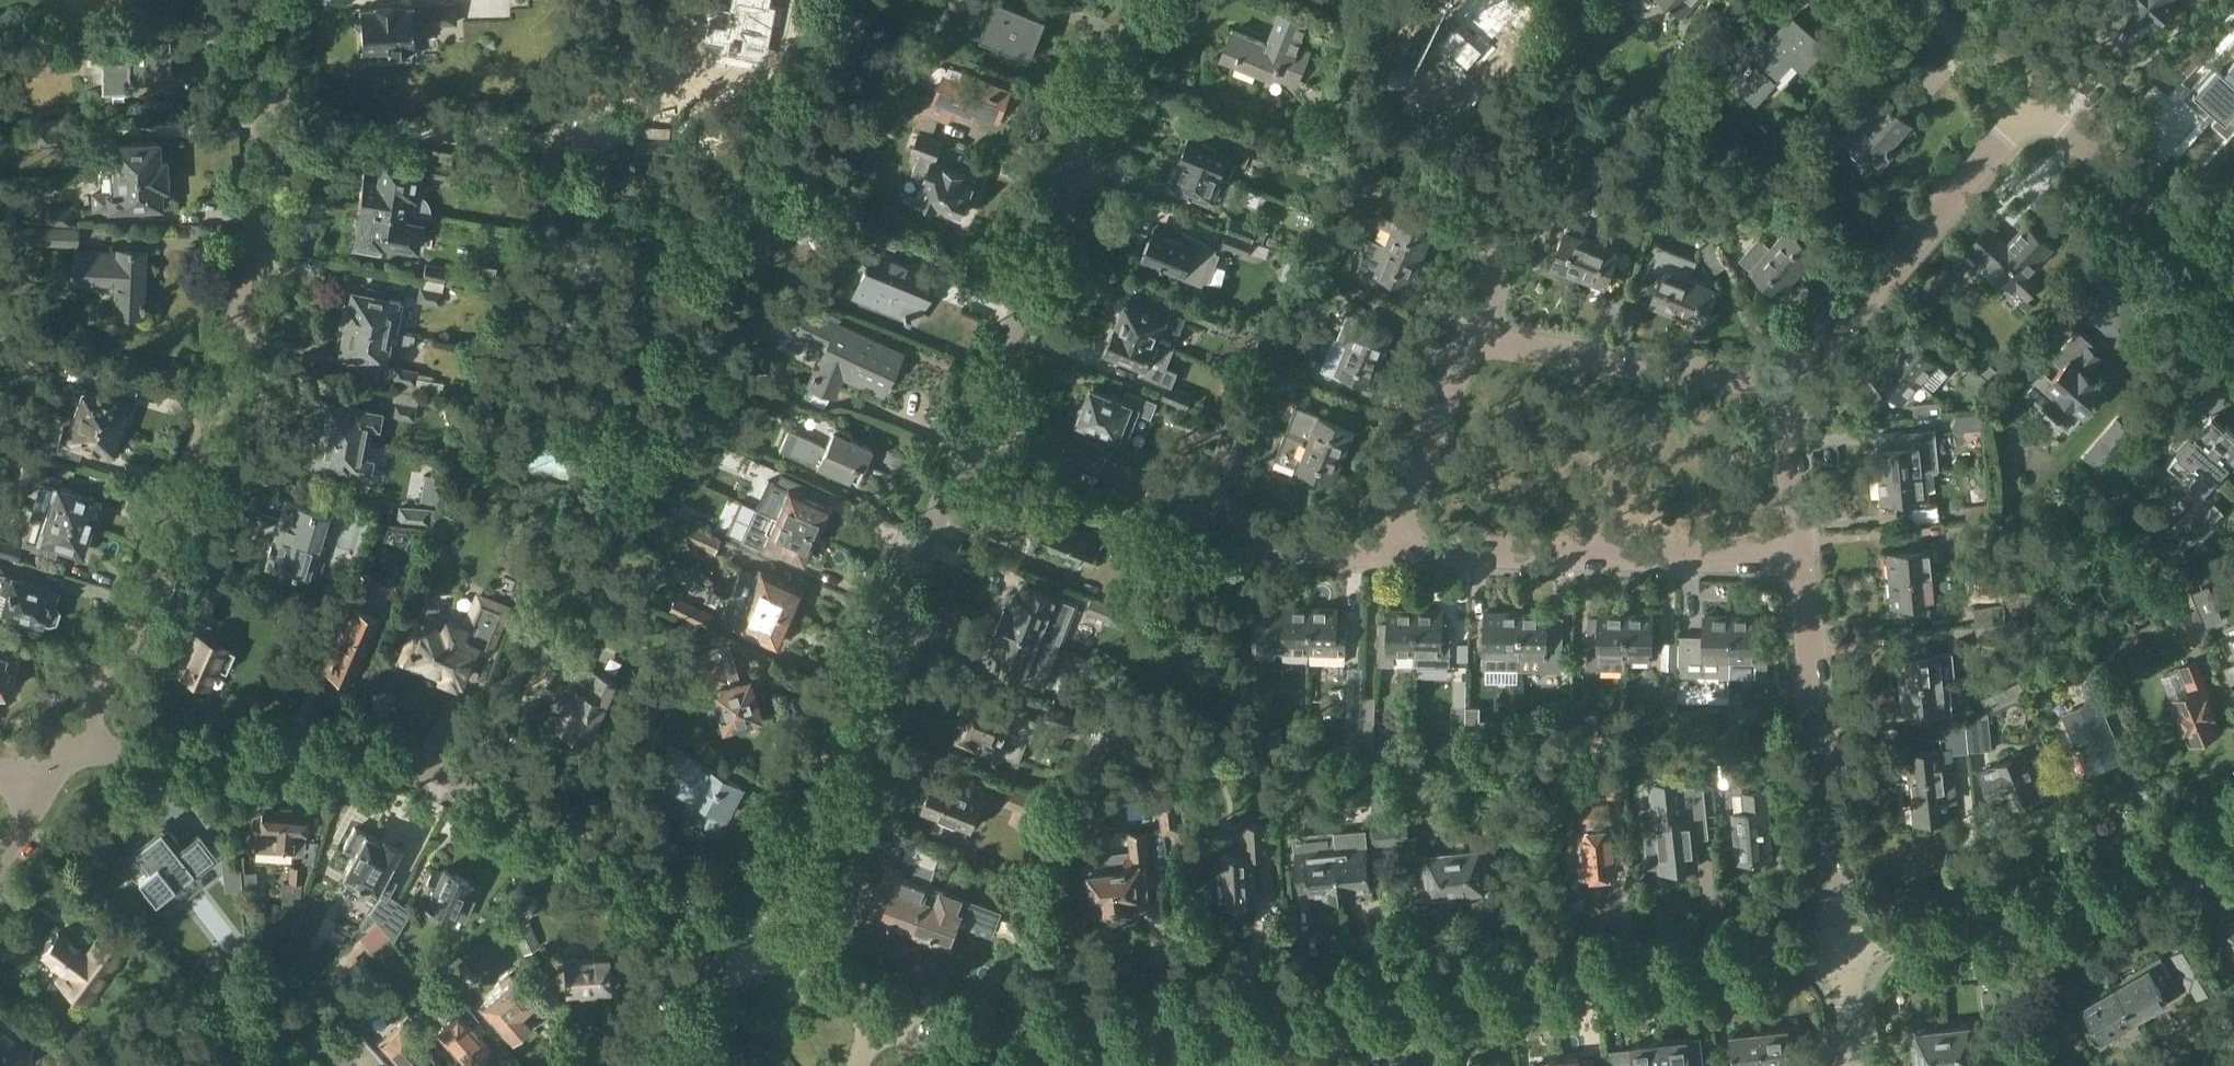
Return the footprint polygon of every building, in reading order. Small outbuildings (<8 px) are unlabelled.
[(702,43),(762,67),(789,0),(720,0),(702,43)] [(1000,45),(999,48),(1028,60),(1030,57),(1032,58),(1047,19),(1001,0),(996,0),(981,37),(1000,45)] [(1442,45),(1465,66),(1479,50),(1471,43),(1477,37),(1478,38),(1495,18),(1500,23),(1505,18),(1516,27),(1534,7),(1526,0),(1459,0),(1451,10),(1467,24),(1460,32),(1456,29),(1442,45)] [(1682,16),(1696,0),(1664,0),(1682,16)] [(2114,19),(2122,26),(2121,27),(2124,31),(2126,29),(2134,36),(2151,17),(2157,22),(2173,4),(2169,0),(2131,0),(2114,19)] [(355,8),(356,26),(361,27),(363,59),(412,57),(412,49),(413,49),(413,47),(415,47),(414,25),(457,23),(457,3),(398,6),(398,3),(376,4),(376,7),(355,8)] [(831,21),(861,35),(868,20),(837,7),(831,21)] [(1299,44),(1308,22),(1281,11),(1268,44),(1233,30),(1223,56),(1298,86),(1313,50),(1299,44)] [(1733,66),(1739,71),(1730,81),(1757,105),(1766,94),(1774,101),(1825,44),(1792,15),(1765,45),(1757,39),(1733,66)] [(128,37),(128,43),(101,45),(103,92),(135,91),(135,79),(173,78),(171,35),(128,37)] [(2183,96),(2205,116),(2213,107),(2220,114),(2212,122),(2228,137),(2233,130),(2233,40),(2192,87),(2183,96)] [(2189,45),(2169,68),(2183,80),(2184,79),(2203,58),(2189,45)] [(953,108),(969,114),(971,108),(1000,119),(1010,91),(963,73),(962,77),(945,71),(935,95),(930,93),(924,109),(949,118),(953,108)] [(1912,122),(1883,96),(1845,139),(1879,170),(1893,154),(1890,152),(1891,150),(1889,148),(1912,122)] [(19,131),(20,146),(40,145),(40,146),(65,145),(64,129),(19,131)] [(922,202),(935,207),(936,203),(962,214),(964,210),(967,211),(972,198),(969,197),(976,179),(934,162),(943,140),(920,131),(912,150),(920,153),(913,172),(927,178),(920,196),(924,198),(922,202)] [(1181,158),(1183,159),(1230,178),(1237,161),(1245,164),(1252,146),(1221,134),(1218,142),(1191,132),(1181,158)] [(638,153),(673,155),(674,139),(639,137),(638,153)] [(89,145),(90,162),(112,161),(113,175),(167,173),(166,159),(159,159),(158,141),(89,145)] [(364,174),(359,206),(423,216),(431,218),(432,213),(432,209),(431,206),(430,203),(429,201),(427,199),(425,197),(422,194),(427,185),(426,184),(414,182),(417,165),(383,159),(380,176),(364,174)] [(1173,185),(1213,200),(1213,199),(1220,202),(1230,178),(1183,159),(1173,185)] [(452,165),(431,161),(429,176),(450,179),(452,165)] [(113,175),(113,190),(91,191),(92,208),(162,205),(161,187),(167,187),(167,173),(113,175)] [(1401,205),(1406,192),(1374,180),(1369,193),(1401,205)] [(359,206),(358,207),(363,208),(356,250),(378,253),(381,241),(402,244),(402,246),(414,248),(415,248),(417,247),(419,246),(420,246),(421,245),(421,244),(422,243),(422,241),(424,225),(422,224),(423,216),(359,206)] [(46,223),(71,225),(72,209),(47,207),(46,223)] [(1378,224),(1391,229),(1386,244),(1422,258),(1432,232),(1383,213),(1378,224)] [(1227,230),(1253,240),(1258,227),(1233,217),(1227,230)] [(13,243),(78,246),(79,227),(14,224),(13,243)] [(1568,225),(1567,228),(1553,264),(1580,274),(1594,238),(1578,232),(1579,230),(1568,225)] [(1817,250),(1788,225),(1770,245),(1799,270),(1817,250)] [(1988,265),(2013,287),(2013,286),(2027,298),(2040,284),(2028,272),(2051,247),(2026,225),(2009,244),(1989,226),(1972,245),(1991,262),(1988,265)] [(1146,256),(1186,272),(1184,276),(1204,284),(1205,280),(1210,282),(1222,253),(1217,251),(1219,247),(1206,242),(1207,240),(1196,236),(1184,231),(1181,237),(1157,228),(1146,256)] [(1253,240),(1227,230),(1222,244),(1248,254),(1253,240)] [(1799,270),(1770,245),(1759,235),(1740,258),(1780,292),(1799,270)] [(1372,238),(1357,275),(1380,284),(1384,273),(1412,284),(1422,258),(1386,244),(1372,238)] [(1608,243),(1594,238),(1580,274),(1606,284),(1619,248),(1620,245),(1609,241),(1608,243)] [(872,240),(850,293),(893,311),(916,320),(923,304),(938,267),(872,240)] [(1714,241),(1714,242),(1701,249),(1716,273),(1729,265),(1715,243),(1714,241)] [(112,284),(114,284),(113,313),(142,314),(145,250),(115,248),(115,249),(74,248),(72,283),(85,283),(85,281),(92,282),(92,283),(104,284),(104,282),(112,282),(112,284)] [(1666,262),(1665,265),(1652,301),(1678,311),(1692,275),(1677,270),(1678,267),(1666,262)] [(424,278),(444,282),(444,284),(458,287),(459,281),(452,279),(453,271),(447,270),(448,267),(426,263),(424,278)] [(1707,281),(1692,275),(1678,311),(1704,321),(1719,283),(1708,278),(1707,281)] [(418,300),(440,305),(443,291),(421,286),(418,300)] [(351,303),(346,302),(343,319),(399,331),(404,301),(353,291),(351,303)] [(1165,343),(1173,347),(1175,348),(1188,316),(1171,310),(1169,316),(1167,315),(1168,314),(1129,299),(1119,324),(1117,323),(1117,324),(1165,343)] [(806,310),(794,336),(822,349),(807,381),(832,392),(842,372),(883,392),(901,354),(837,325),(844,311),(824,302),(818,315),(806,310)] [(1225,313),(1202,305),(1197,319),(1220,327),(1225,313)] [(1393,330),(1349,312),(1339,338),(1383,355),(1393,330)] [(347,360),(350,360),(352,361),(355,361),(359,361),(361,360),(362,355),(388,360),(391,345),(397,346),(401,342),(413,345),(415,335),(399,331),(343,319),(343,321),(347,321),(342,351),(346,351),(344,357),(347,360)] [(1179,370),(1166,365),(1173,347),(1165,343),(1117,324),(1106,351),(1136,363),(1135,366),(1142,369),(1144,366),(1149,368),(1146,375),(1168,383),(1173,386),(1179,370)] [(2043,369),(2027,386),(2036,394),(2071,426),(2083,413),(2083,414),(2106,389),(2084,369),(2088,365),(2080,357),(2094,342),(2081,330),(2053,361),(2060,367),(2051,376),(2043,369)] [(1932,392),(1949,372),(1905,333),(1888,352),(1922,383),(1932,392)] [(1372,382),(1383,355),(1335,337),(1322,369),(1344,378),(1347,371),(1372,382)] [(1870,372),(1904,403),(1922,383),(1888,352),(1870,372)] [(1285,360),(1268,353),(1263,366),(1299,380),(1305,367),(1296,364),(1298,360),(1287,355),(1285,360)] [(1974,366),(1993,383),(2001,374),(1983,357),(1974,366)] [(395,389),(395,388),(421,393),(441,397),(444,382),(432,379),(433,375),(419,372),(419,370),(367,359),(362,383),(395,389)] [(1299,380),(1263,366),(1258,379),(1295,393),(1299,380)] [(1993,383),(1974,366),(1964,377),(1983,394),(1993,383)] [(1162,398),(1188,408),(1194,394),(1173,386),(1168,383),(1162,398)] [(1078,420),(1120,437),(1120,436),(1129,439),(1141,407),(1134,404),(1135,403),(1092,386),(1078,420)] [(127,402),(82,387),(73,414),(119,428),(127,402)] [(393,400),(394,400),(391,415),(415,420),(421,393),(395,388),(395,389),(393,400)] [(1295,403),(1297,404),(1286,431),(1344,453),(1355,428),(1319,414),(1319,413),(1301,406),(1305,396),(1299,394),(1295,403)] [(326,416),(322,415),(319,431),(366,440),(370,422),(377,424),(380,411),(354,406),(355,402),(346,400),(346,405),(329,401),(326,416)] [(1939,401),(1914,404),(1915,418),(1940,416),(1939,401)] [(1983,410),(1957,413),(1958,428),(1984,425),(1983,410)] [(119,428),(73,414),(69,428),(66,427),(61,441),(66,443),(66,441),(110,455),(119,428)] [(2200,472),(2201,471),(2214,482),(2232,462),(2233,463),(2233,430),(2227,424),(2226,426),(2213,414),(2195,435),(2192,432),(2177,449),(2180,451),(2169,464),(2182,476),(2192,465),(2200,472)] [(1242,428),(1237,441),(1235,441),(1222,473),(1236,479),(1259,420),(1247,415),(1242,428)] [(1240,429),(1225,424),(1206,473),(1220,479),(1222,473),(1235,441),(1237,441),(1242,428),(1241,427),(1240,429)] [(781,449),(818,466),(818,465),(848,479),(857,459),(863,462),(870,447),(848,438),(851,432),(836,426),(827,447),(789,430),(781,449)] [(1878,452),(1874,452),(1877,475),(1881,474),(1924,470),(1939,468),(1934,427),(1920,429),(1903,431),(1902,428),(1880,430),(1882,448),(1878,448),(1878,452)] [(317,462),(331,464),(329,474),(358,483),(362,470),(368,471),(370,459),(363,457),(366,440),(319,431),(316,447),(320,447),(317,462)] [(1276,456),(1334,479),(1344,453),(1286,431),(1276,456)] [(2143,488),(2162,466),(2145,452),(2127,474),(2143,488)] [(22,476),(41,483),(34,508),(91,525),(99,498),(58,486),(61,478),(46,473),(49,461),(29,454),(22,476)] [(1924,470),(1881,474),(1884,500),(1927,496),(1924,470)] [(425,473),(420,499),(440,503),(445,476),(425,473)] [(759,477),(747,503),(756,507),(772,514),(816,534),(829,505),(759,477)] [(330,511),(287,498),(266,565),(309,579),(330,511)] [(1966,518),(1995,515),(1994,500),(1964,503),(1966,518)] [(436,508),(399,505),(398,523),(431,526),(431,520),(435,520),(436,508)] [(756,507),(742,539),(771,552),(772,548),(804,562),(816,534),(772,514),(756,507)] [(22,543),(46,550),(45,552),(57,556),(60,545),(82,552),(91,525),(34,508),(22,543)] [(1060,552),(1059,554),(1057,557),(1081,567),(1083,562),(1094,566),(1107,533),(1093,528),(1092,530),(1064,518),(1062,521),(1048,515),(1037,543),(1060,552)] [(1995,515),(1966,518),(1967,536),(1997,533),(1995,515)] [(683,538),(703,547),(709,534),(689,525),(683,538)] [(9,557),(19,560),(23,546),(0,539),(0,554),(9,557)] [(1934,548),(1889,553),(1891,579),(1937,574),(1934,548)] [(5,570),(9,557),(0,554),(0,569),(5,570)] [(755,574),(743,568),(732,592),(789,617),(801,590),(757,570),(755,574)] [(354,569),(343,594),(361,602),(371,577),(354,569)] [(55,590),(0,573),(0,589),(6,591),(1,608),(44,621),(44,623),(49,624),(58,622),(61,609),(55,604),(51,603),(55,590)] [(1891,579),(1894,605),(1924,602),(1924,611),(1945,609),(1944,598),(1939,599),(1937,574),(1891,579)] [(476,590),(474,594),(461,588),(452,609),(434,610),(430,620),(422,617),(420,620),(415,618),(396,663),(429,678),(431,672),(438,675),(436,679),(458,689),(460,684),(463,685),(477,652),(491,658),(514,606),(476,590)] [(1027,588),(1024,597),(1015,594),(1011,604),(1007,603),(1000,621),(1059,644),(1074,607),(1027,588)] [(2225,621),(2210,588),(2195,595),(2209,628),(2225,621)] [(722,614),(735,620),(733,625),(776,645),(789,617),(732,592),(722,614)] [(669,611),(705,628),(712,613),(676,597),(669,611)] [(227,611),(209,603),(205,613),(223,620),(227,611)] [(1138,615),(1110,604),(1105,617),(1133,628),(1138,615)] [(1977,623),(2007,620),(2005,604),(1975,607),(1977,623)] [(325,669),(335,673),(334,675),(334,679),(343,683),(347,681),(347,679),(353,682),(382,617),(355,605),(325,669)] [(1254,654),(1257,657),(1262,658),(1278,659),(1278,652),(1312,653),(1313,607),(1285,607),(1285,620),(1256,619),(1256,637),(1254,637),(1254,654)] [(1338,608),(1313,607),(1312,653),(1346,654),(1347,620),(1338,620),(1338,608)] [(1390,622),(1381,621),(1380,663),(1395,664),(1395,654),(1417,655),(1417,609),(1390,609),(1390,622)] [(1417,655),(1436,655),(1436,665),(1451,665),(1452,623),(1443,623),(1443,610),(1417,609),(1417,655)] [(1522,611),(1487,610),(1485,668),(1522,668),(1522,611)] [(1548,612),(1522,611),(1522,668),(1547,669),(1547,658),(1548,612)] [(2201,641),(2188,611),(2175,617),(2188,647),(2201,641)] [(1591,615),(1590,639),(1590,666),(1626,666),(1626,659),(1627,613),(1601,613),(1601,615),(1591,615)] [(1652,660),(1653,614),(1627,613),(1626,659),(1652,660)] [(1731,659),(1732,616),(1706,615),(1705,637),(1679,636),(1678,671),(1731,672),(1731,661),(1731,659)] [(1731,659),(1731,661),(1755,662),(1755,666),(1768,666),(1768,646),(1758,646),(1758,616),(1732,616),(1731,659)] [(2007,620),(1977,623),(1979,640),(2008,637),(2007,620)] [(996,642),(992,651),(991,655),(997,657),(992,669),(1042,689),(1060,646),(1058,645),(1059,644),(1000,621),(992,640),(996,642)] [(197,631),(180,670),(209,683),(216,667),(227,671),(236,651),(228,647),(229,645),(207,635),(211,626),(201,622),(197,631)] [(704,663),(698,665),(704,686),(711,684),(724,728),(760,717),(749,679),(738,682),(735,673),(737,673),(728,644),(733,642),(734,639),(706,627),(699,643),(701,651),(700,651),(704,663)] [(561,709),(567,712),(559,728),(586,741),(614,682),(585,669),(595,649),(552,629),(541,651),(562,660),(559,665),(577,673),(569,690),(569,691),(561,709)] [(1954,652),(1945,653),(1899,657),(1902,684),(1947,679),(1957,678),(1954,652)] [(15,686),(10,678),(16,658),(0,653),(0,694),(15,686)] [(2178,666),(2189,690),(2171,697),(2190,742),(2222,729),(2209,696),(2212,695),(2196,658),(2178,666)] [(507,661),(490,697),(504,703),(521,668),(507,661)] [(2084,703),(2064,712),(2089,771),(2123,757),(2102,706),(2115,700),(2110,687),(2090,672),(2077,688),(2089,697),(2084,703)] [(1453,679),(1453,706),(1452,737),(1467,738),(1468,706),(1468,679),(1453,679)] [(1950,705),(1947,679),(1902,684),(1904,709),(1950,705)] [(1983,698),(1987,710),(1988,711),(1989,710),(1990,711),(2026,695),(2020,682),(1983,698)] [(1679,715),(1680,685),(1668,685),(1667,715),(1679,715)] [(1733,707),(1759,705),(1758,691),(1732,693),(1733,707)] [(963,726),(959,736),(1021,760),(1029,740),(1032,741),(1040,720),(1013,710),(1011,714),(988,705),(990,702),(970,694),(958,724),(963,726)] [(1573,722),(1574,695),(1557,695),(1556,722),(1573,722)] [(1586,695),(1574,695),(1573,722),(1600,723),(1601,713),(1586,712),(1586,695)] [(1363,745),(1363,697),(1348,696),(1347,745),(1363,745)] [(1363,697),(1363,745),(1375,745),(1376,697),(1363,697)] [(1074,713),(1052,705),(1046,719),(1068,728),(1069,726),(1073,728),(1078,717),(1073,715),(1074,713)] [(1480,706),(1468,706),(1467,738),(1495,738),(1495,719),(1480,719),(1480,706)] [(1760,706),(1733,709),(1732,709),(1733,725),(1762,723),(1760,706)] [(1988,711),(1987,710),(1966,719),(1970,751),(1993,749),(1990,711),(1989,710),(1988,711)] [(1940,731),(1942,749),(1908,753),(1915,821),(1951,818),(1949,797),(1956,796),(1953,761),(1947,762),(1945,749),(1952,748),(1953,753),(1970,751),(1966,719),(1940,731)] [(1591,740),(1616,739),(1615,724),(1590,725),(1591,740)] [(700,810),(700,816),(703,821),(710,825),(716,824),(721,822),(742,785),(716,770),(724,756),(684,733),(669,725),(662,739),(671,743),(654,775),(666,782),(691,796),(687,803),(700,810)] [(1980,769),(1992,799),(2005,793),(2010,805),(2042,791),(2025,751),(1980,769)] [(1181,753),(1164,755),(1166,770),(1183,768),(1181,753)] [(1621,767),(1606,768),(1608,797),(1624,795),(1621,767)] [(923,807),(940,814),(934,828),(949,834),(954,822),(973,829),(987,794),(989,789),(951,774),(949,781),(936,775),(923,807)] [(1152,787),(1155,814),(1161,814),(1163,833),(1183,831),(1177,774),(1155,777),(1156,787),(1152,787)] [(1656,818),(1645,820),(1650,866),(1661,865),(1661,869),(1698,866),(1695,838),(1693,815),(1706,813),(1704,784),(1682,786),(1681,781),(1659,783),(1663,818),(1656,818)] [(1011,785),(1004,805),(1014,809),(1009,821),(1035,830),(1047,798),(1011,785)] [(1742,793),(1743,811),(1734,812),(1739,861),(1772,858),(1768,823),(1770,823),(1767,790),(1752,792),(1742,793)] [(1583,824),(1583,831),(1582,831),(1586,875),(1617,872),(1612,828),(1611,821),(1612,821),(1610,802),(1580,805),(1581,824),(1583,824)] [(255,850),(272,851),(304,853),(306,834),(304,834),(306,813),(293,812),(293,807),(280,806),(280,811),(262,810),(252,813),(251,824),(259,828),(256,833),(255,850)] [(1411,841),(1409,819),(1393,820),(1395,842),(1411,841)] [(1376,822),(1377,843),(1395,842),(1393,820),(1376,822)] [(1241,823),(1243,853),(1219,854),(1222,904),(1257,902),(1254,854),(1273,853),(1271,821),(1241,823)] [(162,828),(124,857),(156,897),(213,854),(198,834),(193,838),(190,833),(180,841),(169,826),(164,830),(162,828)] [(387,890),(390,893),(397,880),(389,876),(387,875),(402,845),(384,836),(382,840),(366,831),(366,832),(355,826),(344,848),(354,854),(344,874),(358,882),(357,884),(362,887),(363,884),(381,894),(385,889),(387,890)] [(1111,912),(1113,915),(1115,916),(1118,917),(1121,917),(1124,916),(1126,914),(1129,910),(1141,909),(1140,906),(1153,904),(1148,854),(1151,854),(1148,829),(1129,832),(1131,851),(1112,852),(1112,855),(1089,857),(1090,870),(1089,871),(1092,899),(1095,899),(1096,914),(1111,912)] [(1294,835),(1299,882),(1309,881),(1310,894),(1321,893),(1321,897),(1342,895),(1337,845),(1336,830),(1294,835)] [(1490,887),(1485,844),(1467,846),(1466,834),(1454,836),(1460,890),(1475,888),(1478,892),(1484,891),(1486,887),(1490,887)] [(1424,851),(1428,893),(1432,893),(1435,896),(1441,896),(1443,892),(1460,890),(1454,836),(1440,837),(1442,849),(1424,851)] [(936,868),(941,852),(911,841),(905,857),(919,862),(913,880),(902,876),(904,871),(888,865),(881,883),(878,882),(872,899),(875,900),(869,918),(890,926),(892,920),(914,928),(930,886),(936,868)] [(309,856),(304,856),(302,863),(313,864),(319,842),(310,842),(309,856)] [(1372,888),(1368,842),(1337,845),(1342,895),(1362,893),(1362,889),(1372,888)] [(240,853),(222,854),(225,891),(243,889),(242,871),(240,855),(240,853)] [(954,857),(944,854),(940,864),(950,868),(954,857)] [(289,882),(284,882),(282,902),(303,904),(305,883),(303,883),(304,866),(291,865),(289,882)] [(465,917),(479,887),(469,883),(470,879),(444,867),(443,871),(435,868),(421,897),(465,917)] [(949,893),(930,886),(914,928),(952,942),(962,914),(995,926),(1000,912),(956,896),(958,891),(951,889),(949,893)] [(382,924),(399,900),(390,893),(387,890),(385,889),(381,894),(360,923),(365,930),(376,919),(378,921),(378,920),(382,924)] [(382,924),(386,929),(386,930),(395,939),(412,909),(399,900),(382,924)] [(378,920),(378,921),(349,946),(357,955),(386,930),(386,929),(382,924),(378,920)] [(2233,951),(2233,925),(2225,929),(2233,951)] [(59,931),(42,953),(64,970),(57,979),(85,1001),(108,971),(110,972),(128,949),(102,929),(85,951),(59,931)] [(2194,942),(2177,952),(2187,969),(2182,972),(2190,987),(2193,985),(2212,974),(2194,942)] [(336,958),(346,969),(359,957),(357,955),(349,946),(336,958)] [(594,953),(594,957),(564,959),(566,992),(609,988),(609,987),(616,983),(615,974),(609,970),(608,952),(594,953)] [(326,966),(336,978),(346,969),(336,958),(326,966)] [(2117,986),(2136,1018),(2182,991),(2172,975),(2166,978),(2156,960),(2136,971),(2137,974),(2117,986)] [(527,1010),(536,1002),(517,979),(513,982),(509,977),(502,982),(506,988),(494,998),(481,1010),(510,1042),(535,1020),(527,1010)] [(438,1030),(449,1042),(451,1040),(470,1062),(489,1045),(474,1029),(482,1021),(448,983),(437,993),(456,1015),(438,1030)] [(2141,1026),(2117,986),(2085,1004),(2105,1039),(2123,1029),(2127,1037),(2142,1029),(2140,1026),(2141,1026)] [(406,1021),(404,1018),(378,1041),(400,1065),(441,1065),(435,1059),(436,1059),(434,1057),(442,1050),(412,1016),(406,1021)] [(33,1042),(0,1018),(0,1065),(13,1065),(33,1042)] [(1975,1025),(1945,1028),(1949,1065),(1980,1065),(1975,1025)] [(1764,1065),(1777,1065),(1777,1063),(1793,1062),(1791,1047),(1804,1045),(1802,1026),(1761,1030),(1764,1065)] [(1917,1065),(1949,1065),(1945,1028),(1913,1032),(1917,1065)] [(1755,1065),(1764,1065),(1761,1030),(1732,1033),(1735,1065),(1753,1065),(1755,1065)] [(383,1057),(365,1037),(349,1051),(362,1065),(391,1065),(383,1057)] [(1689,1038),(1661,1041),(1663,1065),(1705,1065),(1702,1037),(1689,1038)] [(1661,1041),(1632,1044),(1635,1065),(1663,1065),(1661,1041)] [(1564,1059),(1565,1065),(1595,1065),(1594,1060),(1582,1061),(1581,1057),(1564,1059)]
